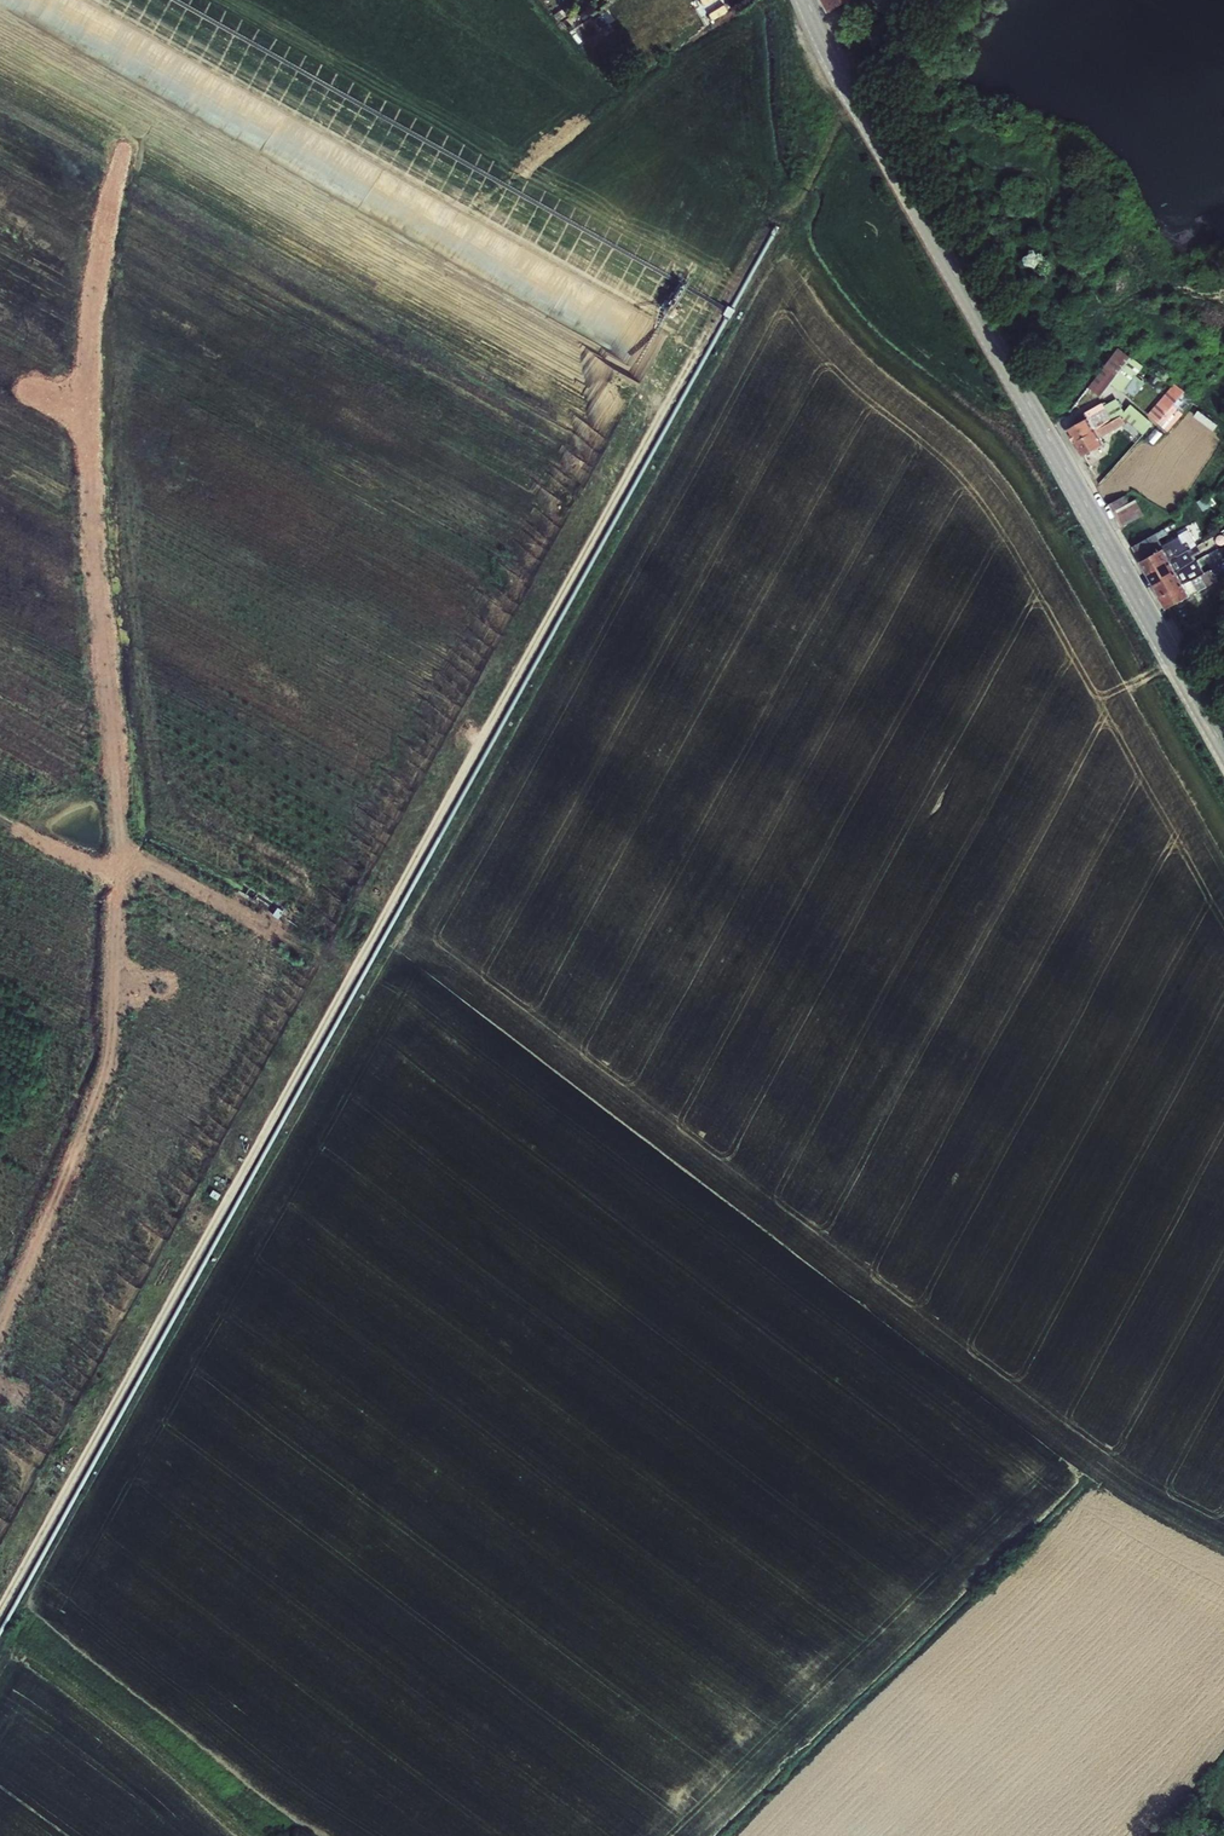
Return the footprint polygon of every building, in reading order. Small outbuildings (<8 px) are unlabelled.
[(830,12),(850,0),(824,0),(830,12)] [(553,14),(558,20),(564,16),(559,10),(553,14)] [(568,31),(573,38),(579,34),(575,27),(568,31)] [(1119,347),(1089,387),(1100,395),(1110,382),(1122,391),(1142,365),(1119,347)] [(1181,387),(1185,391),(1196,380),(1179,366),(1174,373),(1169,378),(1169,380),(1174,383),(1175,383),(1181,387)] [(1156,386),(1162,377),(1153,371),(1147,380),(1156,386)] [(1158,423),(1168,431),(1184,413),(1183,412),(1194,398),(1185,391),(1181,387),(1175,383),(1174,383),(1148,414),(1158,423)] [(1116,399),(1107,404),(1106,401),(1103,403),(1102,402),(1084,412),(1074,418),(1077,423),(1088,417),(1096,430),(1125,413),(1124,412),(1116,399)] [(1125,413),(1096,430),(1100,437),(1121,425),(1139,440),(1152,423),(1131,404),(1124,412),(1125,413)] [(1199,410),(1194,416),(1214,430),(1219,424),(1199,410)] [(1077,423),(1067,429),(1074,442),(1096,430),(1088,417),(1077,423)] [(1147,437),(1153,444),(1162,435),(1156,429),(1147,437)] [(1096,430),(1074,442),(1082,456),(1103,444),(1100,437),(1096,430)] [(1126,495),(1109,504),(1121,527),(1144,514),(1136,499),(1130,502),(1126,495)] [(1199,501),(1204,510),(1210,506),(1205,497),(1199,501)] [(1158,532),(1163,543),(1176,537),(1172,527),(1158,532)] [(1156,533),(1132,546),(1140,561),(1164,548),(1170,560),(1178,556),(1184,552),(1191,548),(1188,542),(1184,544),(1179,536),(1162,545),(1156,533)] [(1164,548),(1140,561),(1147,573),(1170,560),(1164,548)] [(1178,556),(1170,560),(1177,572),(1192,563),(1188,556),(1186,556),(1184,552),(1178,556)] [(1183,583),(1190,595),(1222,578),(1215,566),(1212,567),(1208,559),(1198,564),(1203,573),(1192,579),(1191,579),(1183,583)] [(1153,584),(1177,572),(1170,560),(1147,573),(1153,584)] [(1192,563),(1177,572),(1183,583),(1191,579),(1188,573),(1195,569),(1192,563)] [(1177,572),(1153,584),(1162,599),(1183,583),(1177,572)] [(1183,583),(1162,599),(1167,608),(1190,595),(1183,583)] [(1214,594),(1222,598),(1223,593),(1223,589),(1218,586),(1214,594)] [(205,1205),(213,1208),(219,1191),(211,1188),(205,1205)]
